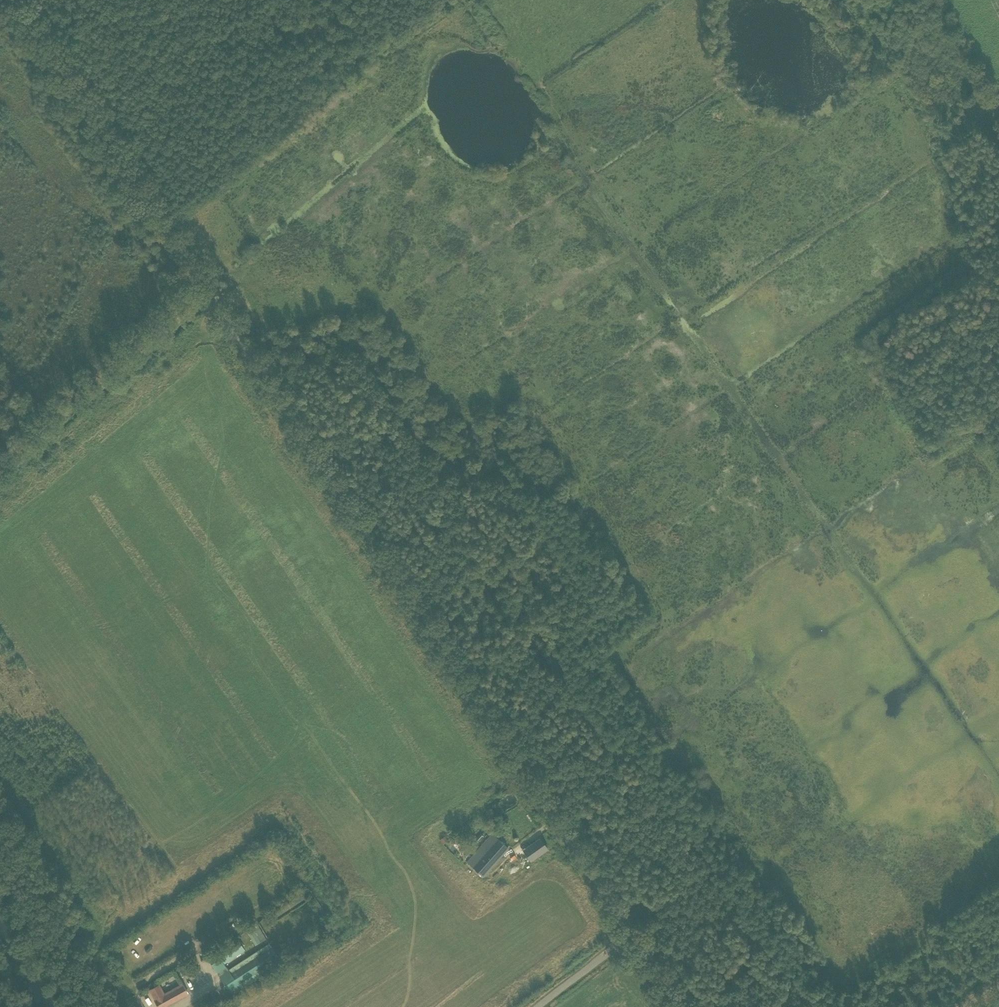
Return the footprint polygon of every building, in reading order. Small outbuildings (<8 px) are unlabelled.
[(508,848),(492,834),(467,862),(482,876),(508,848)] [(445,836),(440,840),(443,844),(448,840),(445,836)] [(540,838),(530,845),(538,857),(548,850),(540,838)] [(247,929),(256,945),(267,938),(259,923),(247,929)] [(208,958),(207,958),(219,977),(223,982),(228,990),(230,994),(282,962),(279,957),(270,943),(229,970),(224,962),(245,949),(239,939),(217,952),(208,958)] [(150,990),(155,999),(155,1000),(159,1006),(165,1006),(188,994),(182,985),(164,995),(159,985),(150,990)]
